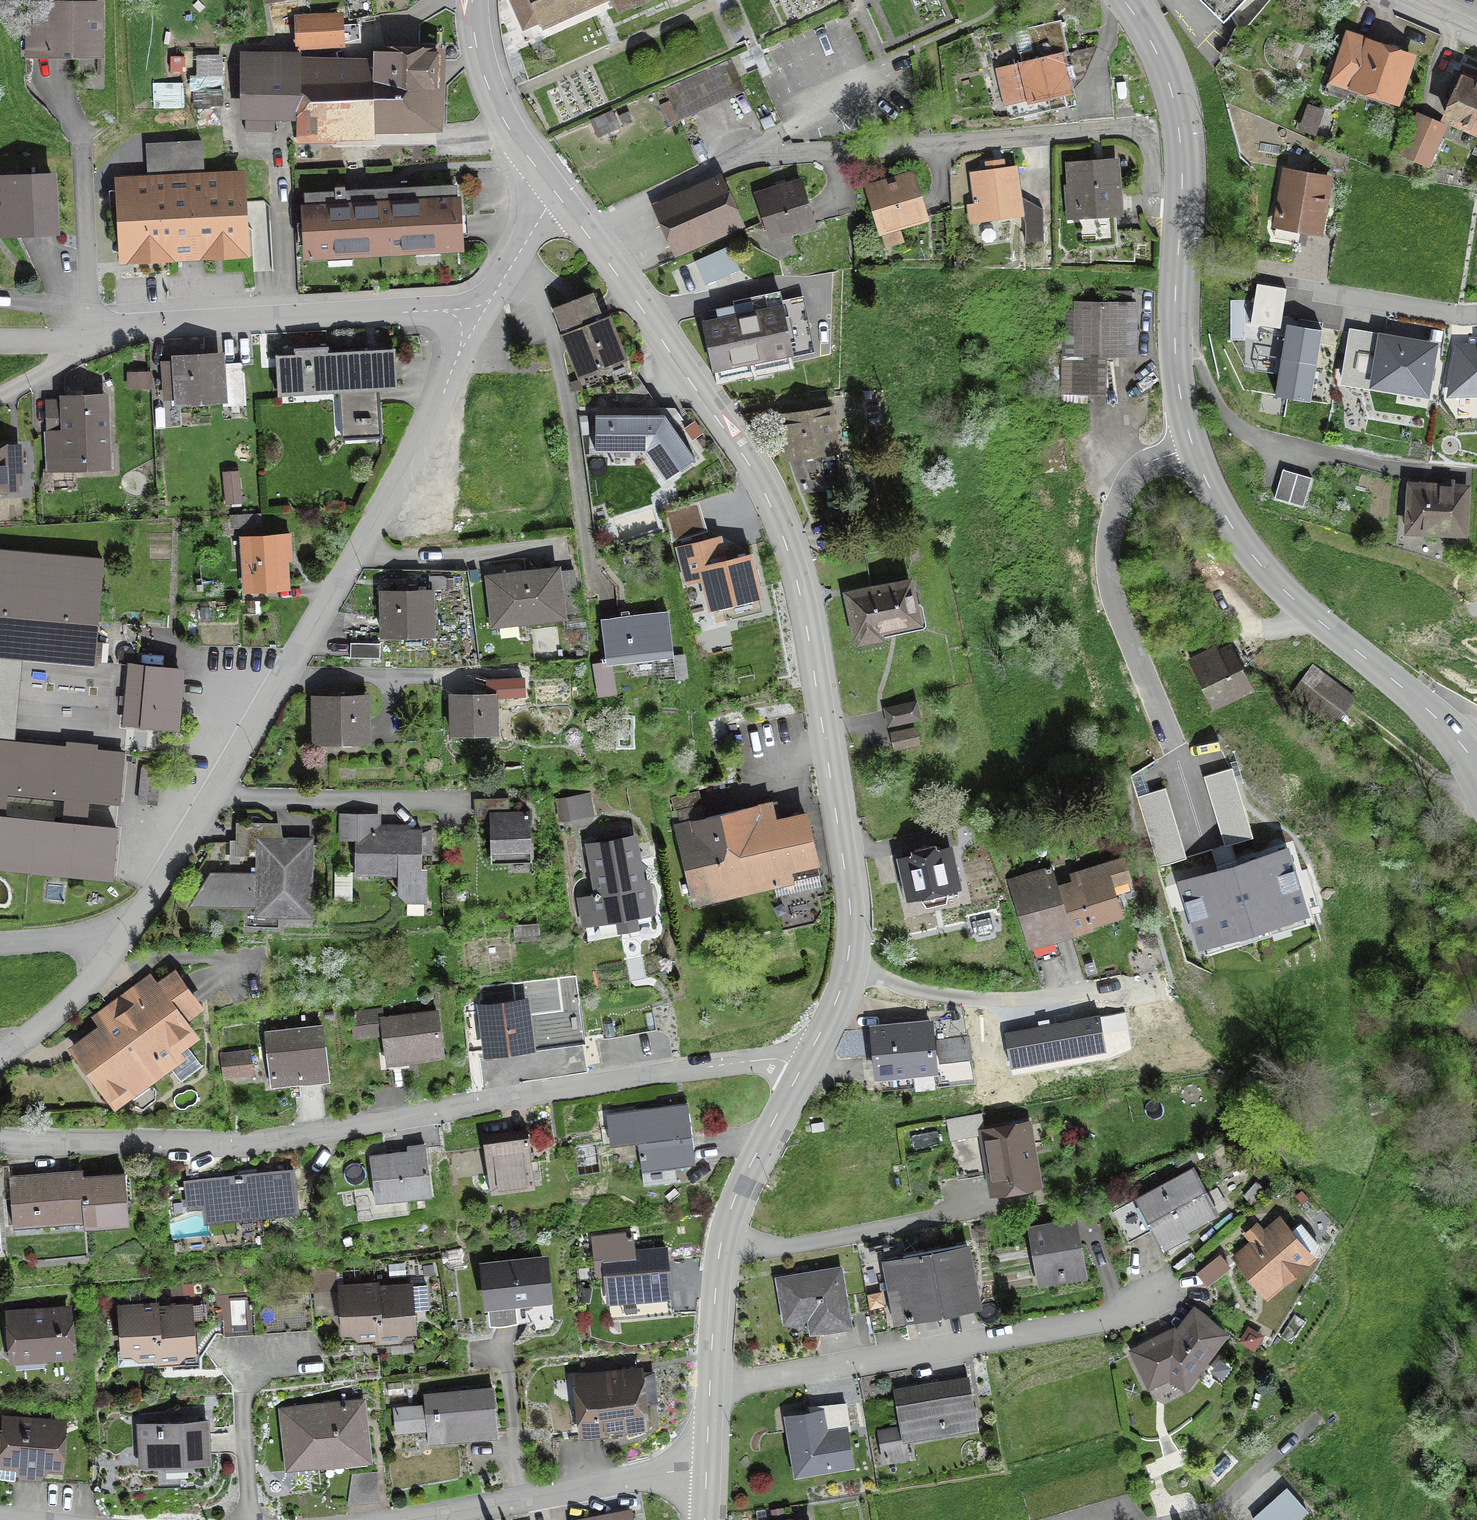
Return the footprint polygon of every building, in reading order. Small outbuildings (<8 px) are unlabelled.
[(603,0),(527,0),(539,28),(603,0)] [(621,13),(623,12),(622,10),(630,7),(632,11),(655,0),(615,0),(621,13)] [(1222,24),(1246,0),(1196,0),(1222,24)] [(45,22),(29,22),(28,53),(96,53),(96,5),(45,4),(45,22)] [(339,44),(357,39),(356,26),(338,27),(337,19),(297,20),(298,46),(339,44)] [(1033,25),(1036,38),(1050,35),(1047,22),(1033,25)] [(1409,59),(1348,38),(1333,82),(1395,102),(1409,59)] [(435,54),(376,52),(376,70),(245,69),(244,131),(271,131),(271,105),(287,105),(287,98),(375,100),(375,86),(401,87),(401,88),(434,90),(435,54)] [(1046,95),(1066,91),(1057,56),(1020,65),(1028,98),(1019,101),(1023,117),(1050,111),(1046,95)] [(220,150),(219,129),(218,59),(203,59),(202,92),(193,92),(194,150),(220,150)] [(193,71),(193,60),(180,60),(180,71),(193,71)] [(676,119),(742,90),(729,61),(663,90),(676,119)] [(1476,88),(1462,82),(1445,119),(1476,133),(1476,85),(1476,88)] [(287,105),(296,105),(296,155),(322,155),(322,143),(336,143),(336,141),(321,141),(321,136),(333,136),(333,126),(432,126),(434,90),(401,88),(401,87),(375,86),(375,100),(287,98),(287,105)] [(1313,133),(1320,114),(1307,109),(1301,129),(1313,133)] [(597,136),(616,128),(610,115),(592,123),(597,136)] [(1426,165),(1442,129),(1417,117),(1401,154),(1426,165)] [(1066,219),(1118,215),(1115,162),(1067,165),(1069,189),(1064,189),(1066,219)] [(978,222),(1020,215),(1013,169),(971,175),(978,222)] [(245,173),(115,180),(119,266),(249,260),(245,173)] [(1284,174),(1273,239),(1296,243),(1298,230),(1317,233),(1326,181),(1284,174)] [(880,232),(923,219),(910,176),(896,181),(895,179),(881,184),(881,185),(867,189),(880,232)] [(53,231),(51,179),(0,181),(0,227),(31,225),(32,232),(53,231)] [(737,225),(717,181),(656,209),(676,252),(737,225)] [(757,198),(770,238),(811,225),(798,184),(770,192),(771,194),(757,198)] [(344,199),(343,188),(333,189),(334,200),(344,199)] [(458,248),(455,199),(304,207),(306,256),(458,248)] [(606,322),(603,323),(592,293),(550,309),(562,339),(565,338),(579,375),(620,359),(606,322)] [(702,322),(701,322),(711,369),(730,365),(733,377),(750,374),(747,362),(810,348),(801,304),(781,308),(778,293),(744,301),(746,308),(734,310),(736,319),(703,326),(702,322)] [(1075,351),(1075,355),(1132,356),(1133,306),(1075,305),(1075,313),(1064,313),(1064,351),(1075,351)] [(1431,348),(1380,339),(1372,384),(1423,393),(1431,348)] [(392,389),(394,389),(392,351),(326,355),(325,351),(327,351),(327,348),(292,350),(294,355),(274,356),(276,397),(337,394),(339,427),(342,426),(341,422),(354,421),(354,426),(370,425),(370,420),(377,420),(379,445),(380,445),(377,386),(391,385),(392,389)] [(219,368),(218,358),(204,359),(203,356),(189,357),(189,360),(175,361),(175,363),(161,363),(164,400),(177,400),(177,401),(244,397),(242,366),(219,368)] [(128,375),(128,388),(140,388),(140,374),(128,375)] [(102,397),(63,399),(63,405),(45,405),(46,433),(64,432),(65,472),(105,470),(102,397)] [(690,453),(660,411),(591,412),(591,448),(641,447),(661,474),(690,453)] [(821,481),(836,479),(837,479),(827,412),(784,418),(790,458),(801,492),(822,489),(821,481)] [(1062,470),(1058,438),(1026,442),(1030,474),(1062,470)] [(0,451),(0,488),(12,488),(11,473),(19,473),(18,451),(11,451),(11,450),(0,451)] [(1310,479),(1281,471),(1273,499),(1302,508),(1310,479)] [(238,494),(237,479),(221,480),(223,495),(238,494)] [(1465,490),(1409,487),(1406,536),(1437,538),(1437,533),(1462,535),(1465,490)] [(231,529),(260,528),(259,515),(231,516),(231,529)] [(242,541),(245,589),(285,587),(282,554),(289,554),(287,539),(242,541)] [(747,559),(712,568),(707,544),(680,551),(686,575),(702,571),(711,607),(756,596),(747,559)] [(92,664),(101,562),(0,553),(0,656),(92,664)] [(577,614),(572,570),(489,581),(494,624),(577,614)] [(847,597),(857,645),(880,640),(878,631),(916,623),(907,584),(847,597)] [(397,592),(381,593),(382,638),(430,637),(428,592),(405,592),(405,586),(396,586),(397,592)] [(672,657),(667,615),(600,623),(605,666),(672,657)] [(378,645),(349,644),(348,659),(378,660),(378,645)] [(1212,707),(1248,688),(1229,649),(1215,656),(1212,650),(1189,661),(1212,707)] [(179,670),(129,666),(124,725),(174,730),(179,670)] [(1291,694),(1332,725),(1351,700),(1310,668),(1291,694)] [(452,734),(492,734),(492,697),(468,698),(467,693),(459,693),(459,698),(451,698),(452,734)] [(314,746),(366,746),(365,700),(338,701),(338,694),(329,694),(329,701),(313,701),(314,746)] [(914,705),(886,711),(889,725),(917,719),(914,705)] [(0,740),(0,871),(114,882),(118,829),(116,829),(118,806),(120,806),(125,753),(98,750),(99,745),(66,741),(66,746),(0,740)] [(701,806),(697,792),(669,799),(673,813),(701,806)] [(507,815),(506,800),(474,801),(474,819),(488,818),(489,862),(530,861),(528,814),(507,815)] [(558,802),(561,820),(576,817),(573,800),(558,802)] [(692,904),(817,876),(804,818),(775,824),(770,804),(692,821),(679,824),(675,831),(692,904)] [(418,872),(419,832),(373,832),(373,816),(341,816),(341,832),(354,832),(354,875),(396,875),(396,895),(404,903),(425,903),(425,872),(418,872)] [(191,906),(257,906),(257,915),(307,915),(308,842),(269,842),(269,827),(272,827),(272,826),(236,826),(236,848),(258,848),(258,876),(210,876),(191,906)] [(634,862),(630,841),(590,847),(597,888),(592,896),(596,921),(616,918),(617,927),(620,930),(633,927),(635,924),(649,922),(641,867),(634,862)] [(956,888),(947,850),(934,853),(933,848),(914,852),(915,857),(900,860),(908,898),(956,888)] [(1054,938),(1068,934),(1090,927),(1089,925),(1119,916),(1109,884),(1126,879),(1126,881),(1128,880),(1122,861),(1076,875),(1078,884),(1055,891),(1053,887),(1039,891),(1054,938)] [(1033,962),(1059,954),(1054,938),(1039,891),(1053,887),(1054,886),(1050,871),(1008,884),(1033,962)] [(535,927),(515,928),(515,939),(536,938),(535,927)] [(131,992),(129,995),(117,1010),(120,1014),(113,1019),(117,1025),(76,1055),(114,1106),(167,1066),(180,1083),(201,1068),(183,1044),(193,1037),(180,1020),(197,1008),(172,975),(158,986),(157,992),(154,991),(146,981),(131,992)] [(480,1008),(485,1049),(529,1044),(524,1003),(480,1008)] [(382,1035),(386,1064),(441,1056),(436,1013),(381,1020),(380,1011),(350,1015),(353,1039),(382,1035)] [(871,1030),(876,1077),(933,1071),(929,1024),(871,1030)] [(272,1086),(272,1087),(326,1080),(320,1027),(264,1033),(270,1086),(272,1086)] [(934,1044),(938,1064),(969,1058),(966,1039),(934,1044)] [(247,1054),(220,1057),(223,1077),(250,1074),(247,1054)] [(673,1167),(694,1165),(686,1104),(632,1111),(642,1187),(675,1182),(673,1167)] [(534,1189),(525,1125),(480,1131),(488,1189),(520,1185),(520,1191),(534,1189)] [(1025,1127),(983,1134),(992,1186),(1008,1183),(1014,1187),(1035,1183),(1025,1127)] [(429,1196),(423,1145),(406,1148),(406,1152),(368,1157),(374,1203),(429,1196)] [(1190,1171),(1111,1214),(1127,1244),(1152,1230),(1160,1244),(1214,1215),(1190,1171)] [(80,1172),(8,1178),(12,1228),(82,1221),(83,1228),(127,1225),(123,1175),(81,1179),(80,1172)] [(294,1209),(291,1172),(202,1182),(205,1214),(256,1209),(256,1213),(294,1209)] [(1063,1273),(1082,1270),(1073,1221),(1028,1228),(1037,1281),(1063,1277),(1063,1273)] [(1287,1235),(1276,1223),(1264,1234),(1257,1226),(1244,1237),(1251,1245),(1236,1257),(1246,1268),(1242,1272),(1261,1294),(1305,1256),(1304,1255),(1316,1244),(1299,1224),(1287,1235)] [(607,1298),(668,1292),(664,1251),(632,1255),(630,1236),(607,1238),(609,1257),(603,1258),(607,1298)] [(881,1261),(892,1321),(976,1305),(965,1245),(881,1261)] [(1218,1256),(1196,1275),(1205,1286),(1227,1267),(1218,1256)] [(490,1325),(491,1325),(514,1322),(512,1302),(546,1299),(542,1261),(483,1267),(487,1311),(488,1311),(490,1325)] [(311,1289),(335,1287),(334,1269),(310,1271),(311,1289)] [(815,1318),(817,1332),(849,1327),(839,1269),(775,1280),(783,1324),(815,1318)] [(377,1339),(378,1339),(374,1285),(339,1288),(342,1338),(376,1335),(377,1339)] [(374,1285),(378,1339),(412,1337),(408,1287),(374,1289),(374,1285)] [(156,1360),(157,1360),(152,1306),(119,1308),(122,1358),(156,1356),(156,1360)] [(154,1306),(152,1306),(157,1360),(192,1357),(188,1307),(154,1310),(154,1306)] [(8,1316),(11,1355),(41,1353),(46,1357),(69,1355),(66,1311),(8,1316)] [(1202,1317),(1184,1341),(1172,1332),(1131,1351),(1148,1385),(1172,1373),(1186,1383),(1224,1333),(1202,1317)] [(577,1381),(583,1431),(641,1425),(636,1374),(577,1381)] [(975,1428),(966,1378),(893,1391),(899,1428),(877,1432),(883,1463),(907,1459),(902,1434),(943,1427),(944,1433),(975,1428)] [(462,1435),(462,1438),(496,1434),(491,1389),(423,1395),(425,1413),(432,1412),(435,1438),(462,1435)] [(285,1471),(316,1468),(316,1465),(367,1460),(361,1402),(278,1412),(285,1471)] [(848,1430),(844,1405),(817,1409),(818,1414),(787,1420),(794,1457),(809,1454),(812,1469),(849,1463),(843,1431),(848,1430)] [(393,1411),(395,1432),(418,1429),(416,1408),(393,1411)] [(13,1479),(44,1481),(45,1466),(58,1467),(61,1425),(4,1421),(1,1461),(0,1461),(0,1479),(13,1479)] [(186,1464),(207,1463),(205,1421),(138,1425),(140,1461),(185,1458),(186,1464)] [(378,1500),(375,1473),(352,1476),(348,1503),(378,1500)] [(1308,1514),(1287,1490),(1252,1519),(1301,1519),(1308,1514)]
